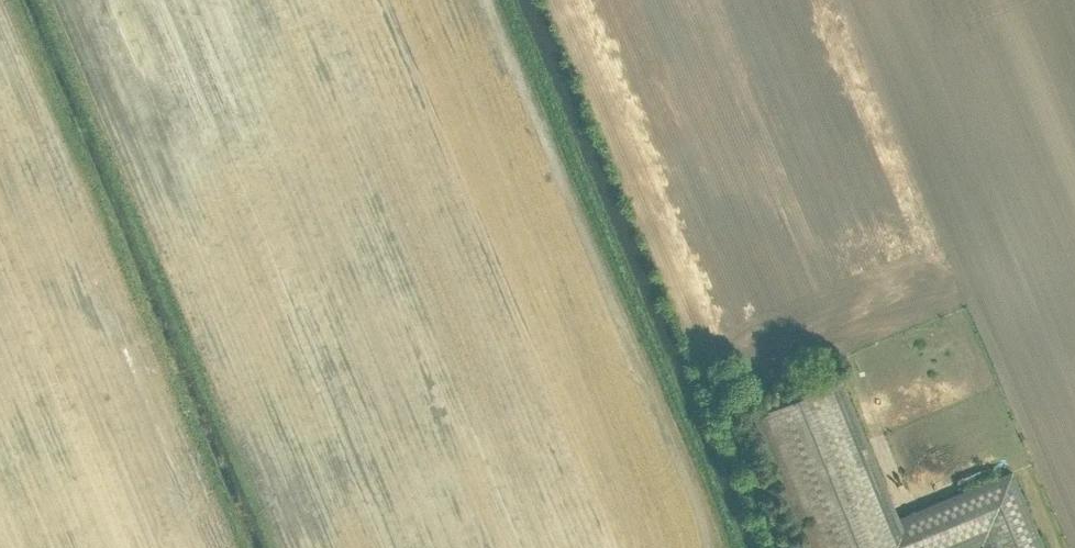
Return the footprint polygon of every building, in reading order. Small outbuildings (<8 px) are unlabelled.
[(981,542),(984,547),(1045,547),(1013,469),(898,516),(842,379),(752,415),(806,547),(966,547),(981,542)]
